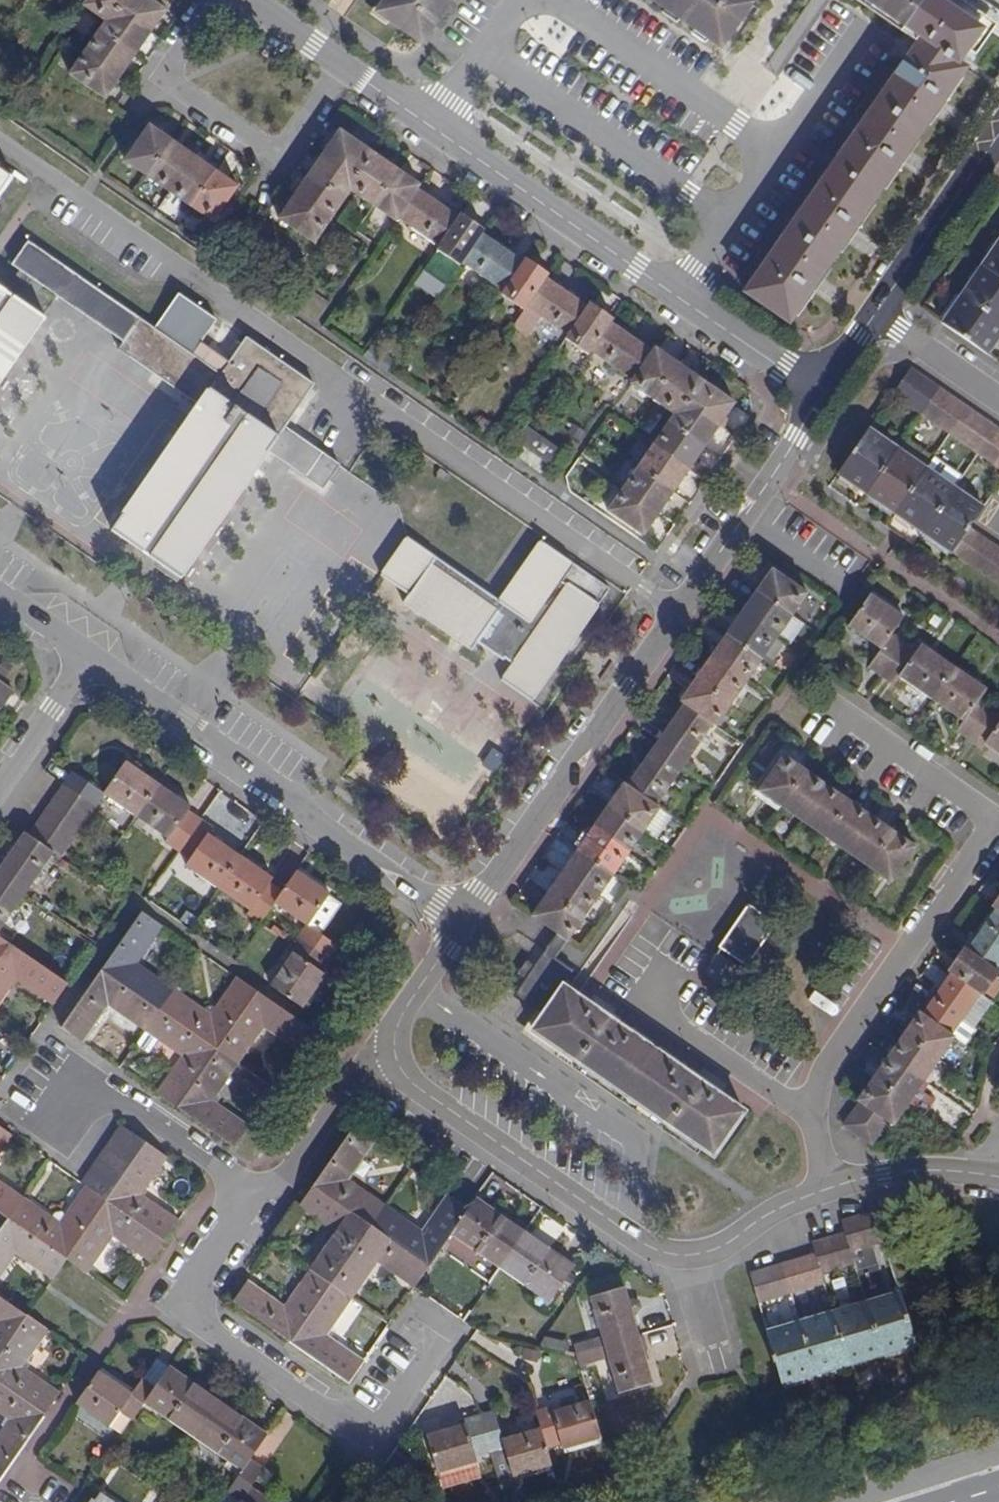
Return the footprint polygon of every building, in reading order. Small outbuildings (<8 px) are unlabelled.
[(98,16),(105,20),(114,7),(119,0),(86,0),(85,2),(83,5),(98,16)] [(153,0),(119,0),(114,7),(150,33),(166,9),(153,0)] [(452,0),(383,0),(376,11),(422,44),(452,0)] [(721,47),(752,2),(750,0),(654,0),(721,47)] [(823,274),(847,240),(968,65),(961,61),(971,47),(969,46),(982,28),(964,16),(965,14),(945,0),(918,0),(901,24),(920,37),(743,290),(790,322),(823,274)] [(901,24),(918,0),(867,0),(901,24)] [(136,53),(150,33),(114,7),(105,20),(99,28),(136,53)] [(120,76),(136,53),(99,28),(83,50),(120,76)] [(104,99),(120,76),(83,50),(68,73),(104,99)] [(125,161),(147,176),(172,141),(149,125),(125,161)] [(339,129),(324,150),(361,176),(376,154),(339,129)] [(147,176),(169,191),(194,156),(172,141),(147,176)] [(324,150),(309,172),(346,198),(351,190),(361,176),(324,150)] [(357,195),(372,205),(398,169),(376,154),(361,176),(351,190),(357,195)] [(169,191),(191,206),(216,171),(194,156),(169,191)] [(420,184),(398,169),(372,205),(395,221),(397,217),(417,188),(420,184)] [(0,171),(0,195),(12,179),(0,171)] [(237,187),(216,171),(191,206),(212,221),(237,187)] [(309,172),(293,195),(330,220),(346,198),(309,172)] [(459,216),(417,188),(397,217),(439,246),(459,216)] [(314,243),(330,220),(293,195),(278,217),(314,243)] [(484,229),(461,213),(459,216),(439,246),(437,249),(459,265),(461,261),(481,233),(484,229)] [(523,262),(481,233),(461,261),(503,290),(523,262)] [(980,266),(998,279),(998,238),(980,266)] [(321,472),(331,457),(323,451),(285,425),(315,383),(246,337),(221,373),(192,353),(215,320),(178,294),(155,327),(30,240),(12,264),(20,269),(43,286),(123,340),(118,348),(199,403),(114,530),(180,576),(269,449),(305,475),(312,466),(321,472)] [(549,273),(525,258),(523,262),(503,290),(501,294),(524,310),(526,306),(546,278),(549,273)] [(961,294),(998,321),(998,279),(980,266),(961,294)] [(20,269),(4,291),(15,299),(25,286),(38,294),(43,286),(20,269)] [(587,306),(546,278),(526,306),(567,335),(587,306)] [(0,288),(0,382),(44,319),(15,299),(4,291),(0,288)] [(941,323),(987,355),(998,338),(998,321),(961,294),(941,323)] [(612,318),(590,302),(587,306),(567,335),(565,338),(587,354),(590,350),(609,322),(612,318)] [(651,350),(609,322),(590,350),(631,380),(651,350)] [(629,383),(652,398),(677,362),(654,347),(651,350),(631,380),(629,383)] [(652,398),(666,408),(674,414),(681,403),(699,377),(677,362),(652,398)] [(892,393),(921,414),(940,386),(911,365),(892,393)] [(735,402),(699,377),(681,403),(718,428),(735,402)] [(921,414),(949,433),(968,405),(940,386),(921,414)] [(704,447),(718,428),(681,403),(674,414),(668,422),(704,447)] [(949,433),(978,453),(997,425),(968,405),(949,433)] [(548,457),(557,443),(524,420),(514,434),(548,457)] [(689,470),(704,447),(668,422),(653,445),(689,470)] [(998,468),(998,426),(997,425),(978,453),(998,468)] [(898,447),(869,427),(837,473),(866,493),(898,447)] [(653,445),(638,467),(674,492),(689,470),(653,445)] [(926,467),(898,447),(866,493),(894,513),(926,467)] [(315,481),(321,472),(312,466),(305,475),(315,481)] [(638,467),(623,488),(659,514),(674,492),(638,467)] [(955,487),(926,467),(894,513),(923,533),(955,487)] [(984,507),(955,487),(923,533),(952,552),(971,526),(984,507)] [(644,536),(659,514),(623,488),(608,511),(644,536)] [(971,526),(952,552),(963,560),(982,533),(971,526)] [(982,533),(963,560),(976,569),(994,542),(982,533)] [(609,587),(542,540),(499,601),(408,537),(382,575),(409,593),(404,600),(473,648),(478,641),(503,659),(504,657),(510,661),(499,678),(530,700),(609,587)] [(976,569),(987,577),(998,560),(998,546),(994,542),(976,569)] [(987,577),(998,585),(998,560),(987,577)] [(771,567),(755,591),(791,616),(807,592),(771,567)] [(755,591),(740,613),(776,637),(791,616),(755,591)] [(847,625),(881,648),(891,633),(903,616),(869,592),(847,625)] [(740,613),(725,634),(761,659),(776,637),(740,613)] [(870,665),(882,673),(903,641),(891,633),(881,648),(870,665)] [(725,634),(710,656),(746,681),(761,659),(725,634)] [(894,682),(898,675),(915,650),(903,641),(882,673),(894,682)] [(920,643),(915,650),(898,675),(931,698),(953,665),(920,643)] [(710,656),(694,678),(731,703),(746,681),(710,656)] [(931,698),(963,721),(979,699),(986,688),(953,665),(931,698)] [(694,678),(679,700),(684,703),(711,722),(716,725),(731,703),(694,678)] [(0,683),(0,705),(2,706),(12,692),(0,683)] [(990,707),(979,699),(963,721),(957,731),(968,739),(990,707)] [(684,703),(656,743),(684,762),(711,722),(684,703)] [(984,742),(998,720),(998,713),(990,707),(968,739),(980,747),(984,742)] [(998,753),(998,720),(984,742),(998,753)] [(656,743),(628,785),(656,804),(684,762),(656,743)] [(757,789),(778,804),(803,767),(782,752),(757,789)] [(125,760),(103,792),(104,793),(135,814),(157,782),(125,760)] [(778,804),(800,820),(826,783),(803,767),(778,804)] [(72,769),(62,782),(96,805),(104,793),(103,792),(72,769)] [(62,782),(54,795),(87,818),(96,805),(62,782)] [(135,814),(168,838),(189,808),(191,805),(157,782),(135,814)] [(624,782),(607,806),(644,831),(661,807),(656,804),(628,785),(624,782)] [(800,820),(822,835),(848,798),(826,783),(800,820)] [(54,795),(45,808),(78,831),(87,818),(54,795)] [(822,835),(844,850),(870,813),(848,798),(822,835)] [(607,806),(592,827),(629,852),(644,831),(607,806)] [(78,831),(45,808),(36,820),(70,843),(78,831)] [(200,816),(189,808),(168,838),(166,842),(177,849),(200,816)] [(844,850),(867,866),(892,829),(870,813),(844,850)] [(177,849),(189,858),(208,831),(210,832),(214,826),(200,816),(177,849)] [(36,820),(27,833),(53,850),(61,855),(70,843),(36,820)] [(592,827),(577,849),(614,874),(629,852),(592,827)] [(917,846),(892,829),(867,866),(891,883),(917,846)] [(0,865),(0,874),(25,891),(53,850),(27,833),(24,830),(0,865)] [(240,854),(210,832),(208,831),(189,858),(184,864),(217,887),(240,854)] [(577,849),(562,871),(598,896),(614,874),(577,849)] [(274,877),(240,854),(217,887),(250,910),(271,881),(274,877)] [(330,892),(297,869),(282,889),(274,902),(305,923),(307,925),(308,924),(310,921),(323,903),(330,892)] [(562,871),(547,893),(583,918),(598,896),(562,871)] [(25,891),(0,874),(0,928),(25,891)] [(250,910),(248,913),(260,921),(274,902),(282,889),(271,881),(250,910)] [(547,893),(532,915),(556,931),(568,940),(583,918),(547,893)] [(335,910),(323,903),(310,921),(322,929),(335,910)] [(750,905),(718,951),(738,965),(725,986),(722,990),(729,994),(777,923),(750,905)] [(968,949),(996,969),(998,965),(998,910),(996,908),(968,949)] [(138,961),(164,925),(142,909),(101,968),(159,1008),(174,987),(138,961)] [(338,945),(308,924),(307,925),(305,923),(296,935),(329,958),(338,945)] [(556,931),(546,947),(557,955),(568,940),(556,931)] [(321,970),(329,958),(296,935),(288,947),(292,950),(321,970)] [(0,941),(0,958),(11,942),(3,936),(0,941)] [(0,958),(0,1001),(16,977),(31,956),(11,942),(0,958)] [(947,970),(951,973),(980,993),(983,995),(998,973),(998,971),(996,969),(968,949),(964,946),(947,970)] [(557,955),(546,947),(534,964),(527,959),(518,973),(525,978),(513,995),(534,1008),(542,1014),(564,983),(574,967),(557,955)] [(292,950),(268,985),(302,1009),(326,973),(321,970),(292,950)] [(718,951),(704,971),(725,986),(738,965),(718,951)] [(16,977),(54,1003),(68,983),(31,956),(16,977)] [(108,1004),(145,1029),(159,1008),(101,968),(60,1025),(83,1041),(108,1004)] [(951,973),(923,1013),(952,1033),(980,993),(951,973)] [(210,1012),(174,987),(159,1008),(216,1048),(257,990),(236,976),(210,1012)] [(746,1110),(568,986),(564,983),(542,1014),(532,1029),(714,1156),(746,1110)] [(264,1026),(300,1052),(314,1031),(257,990),(216,1048),(238,1063),(264,1026)] [(181,1055),(156,1091),(176,1105),(216,1048),(159,1008),(145,1029),(157,1038),(181,1055)] [(918,1010),(904,1031),(941,1057),(956,1036),(952,1033),(923,1013),(918,1010)] [(145,1029),(135,1043),(148,1051),(157,1038),(145,1029)] [(904,1031),(888,1053),(926,1079),(941,1057),(904,1031)] [(213,1098),(238,1063),(216,1048),(176,1105),(235,1146),(250,1124),(213,1098)] [(888,1053),(873,1076),(911,1101),(926,1112),(935,1098),(920,1087),(926,1079),(888,1053)] [(873,1076),(856,1100),(859,1102),(890,1122),(894,1126),(911,1101),(873,1076)] [(859,1102),(851,1114),(881,1134),(890,1122),(859,1102)] [(881,1134),(851,1114),(843,1125),(873,1146),(881,1134)] [(121,1122),(113,1134),(139,1152),(147,1140),(121,1122)] [(12,1133),(0,1125),(0,1150),(12,1133)] [(348,1178),(374,1141),(351,1126),(314,1182),(372,1223),(385,1203),(348,1178)] [(113,1134),(105,1146),(131,1164),(139,1152),(113,1134)] [(143,1191),(168,1155),(147,1140),(139,1152),(131,1164),(122,1176),(114,1187),(106,1199),(164,1240),(180,1217),(143,1191)] [(131,1164),(105,1146),(96,1157),(122,1176),(131,1164)] [(122,1176),(96,1157),(88,1169),(114,1187),(122,1176)] [(88,1169),(80,1181),(85,1184),(106,1199),(114,1187),(88,1169)] [(9,1217),(23,1196),(0,1180),(0,1210),(9,1217)] [(335,1232),(310,1268),(331,1283),(372,1223),(314,1182),(297,1206),(335,1232)] [(59,1221),(23,1196),(9,1217),(66,1257),(106,1199),(85,1184),(59,1221)] [(422,1228),(385,1203),(372,1223),(430,1262),(451,1232),(468,1206),(447,1192),(422,1228)] [(525,1231),(475,1196),(468,1206),(451,1232),(501,1267),(525,1231)] [(112,1234),(150,1260),(164,1240),(106,1199),(66,1257),(87,1271),(112,1234)] [(850,1251),(885,1240),(875,1207),(840,1217),(844,1230),(850,1251)] [(15,1253),(52,1278),(66,1257),(9,1217),(2,1227),(0,1230),(0,1275),(15,1253)] [(377,1260),(413,1286),(430,1262),(372,1223),(331,1283),(352,1297),(377,1260)] [(821,1273),(854,1262),(850,1251),(844,1230),(811,1240),(814,1250),(821,1273)] [(574,1265),(525,1231),(501,1267),(548,1301),(574,1265)] [(791,1291),(823,1282),(821,1273),(814,1250),(782,1260),(791,1291)] [(758,1301),(791,1291),(782,1260),(749,1270),(758,1301)] [(285,1305),(247,1279),(232,1301),(291,1341),(331,1283),(310,1268),(285,1305)] [(327,1333),(352,1297),(331,1283),(291,1341),(349,1381),(364,1358),(327,1333)] [(589,1295),(603,1343),(638,1333),(624,1284),(589,1295)] [(899,1289),(865,1299),(881,1354),(915,1343),(899,1289)] [(27,1313),(0,1294),(0,1352),(27,1313)] [(865,1299),(831,1309),(847,1363),(881,1354),(865,1299)] [(831,1309),(799,1319),(815,1373),(847,1363),(831,1309)] [(48,1328),(27,1313),(0,1352),(0,1381),(45,1413),(60,1390),(23,1364),(48,1328)] [(799,1319),(766,1329),(781,1383),(815,1373),(799,1319)] [(652,1381),(638,1333),(603,1343),(617,1392),(652,1381)] [(144,1400),(194,1435),(219,1398),(169,1364),(153,1386),(144,1400)] [(131,1390),(98,1367),(75,1401),(109,1425),(120,1410),(133,1391),(131,1390)] [(120,1410),(132,1417),(144,1400),(153,1386),(140,1377),(131,1390),(133,1391),(120,1410)] [(0,1431),(0,1465),(6,1469),(45,1413),(0,1381),(0,1411),(9,1417),(0,1431)] [(562,1448),(601,1436),(590,1397),(554,1408),(551,1409),(561,1443),(562,1448)] [(194,1435),(242,1468),(250,1457),(267,1432),(219,1398),(194,1435)] [(552,1402),(533,1407),(539,1426),(540,1425),(547,1447),(561,1443),(551,1409),(554,1408),(552,1402)] [(494,1406),(478,1411),(490,1450),(503,1446),(500,1437),(504,1436),(494,1406)] [(476,1454),(490,1450),(478,1411),(463,1416),(465,1421),(467,1420),(476,1454)] [(477,1459),(476,1454),(467,1420),(465,1421),(424,1433),(436,1471),(477,1459)] [(512,1475),(552,1464),(547,1447),(540,1425),(539,1426),(504,1436),(500,1437),(503,1446),(512,1475)] [(250,1457),(242,1468),(228,1488),(241,1497),(238,1501),(276,1501),(278,1499),(253,1483),(264,1467),(250,1457)] [(113,1498),(100,1490),(92,1501),(111,1501),(113,1498)]
